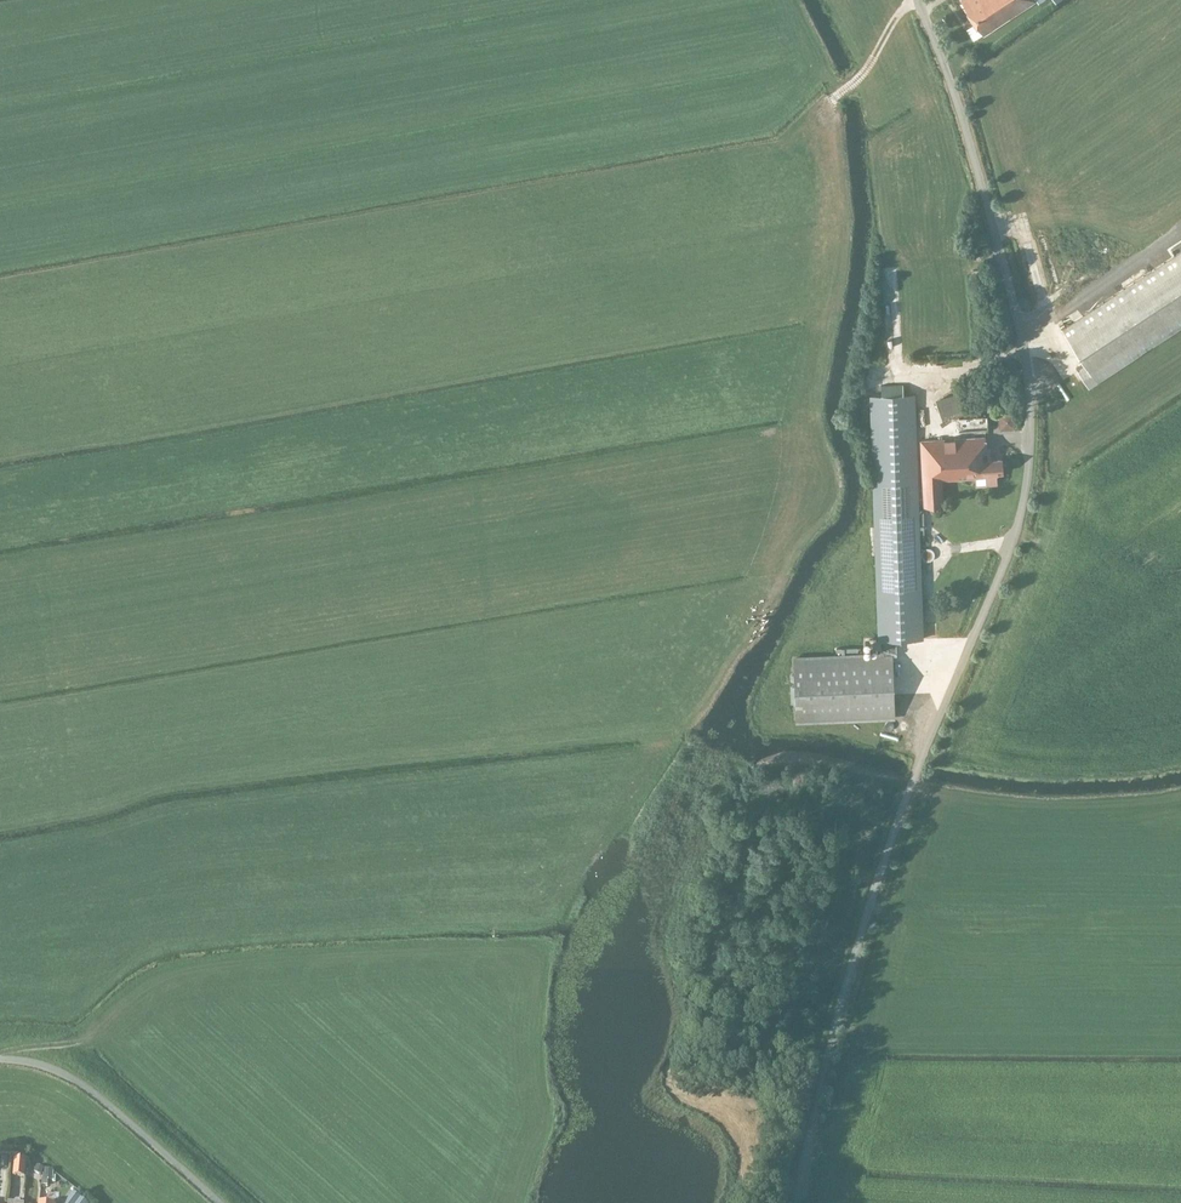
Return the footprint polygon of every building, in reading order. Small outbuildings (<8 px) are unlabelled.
[(959,1),(974,23),(966,29),(973,40),(982,34),(983,35),(1035,0),(960,0),(959,1)] [(1062,330),(1086,366),(1078,372),(1088,387),(1180,326),(1180,252),(1062,330)] [(935,399),(941,416),(964,410),(959,392),(935,399)] [(920,640),(913,393),(872,394),(879,641),(874,641),(874,644),(872,644),(872,647),(874,647),(874,649),(879,649),(879,656),(791,658),(793,721),(893,718),(891,656),(895,656),(895,641),(920,640)] [(1013,409),(999,410),(1000,428),(1015,427),(1013,409)] [(986,437),(921,441),(924,507),(943,506),(941,480),(975,478),(975,474),(1003,472),(1003,459),(991,459),(990,448),(987,448),(987,437),(986,437)] [(692,1057),(706,1053),(704,1047),(690,1050),(692,1057)] [(24,1177),(26,1160),(14,1159),(13,1176),(24,1177)] [(37,1165),(34,1172),(40,1175),(43,1168),(37,1165)] [(45,1169),(44,1180),(52,1180),(53,1169),(45,1169)] [(81,1198),(71,1191),(66,1198),(69,1201),(68,1202),(77,1202),(81,1198)]
